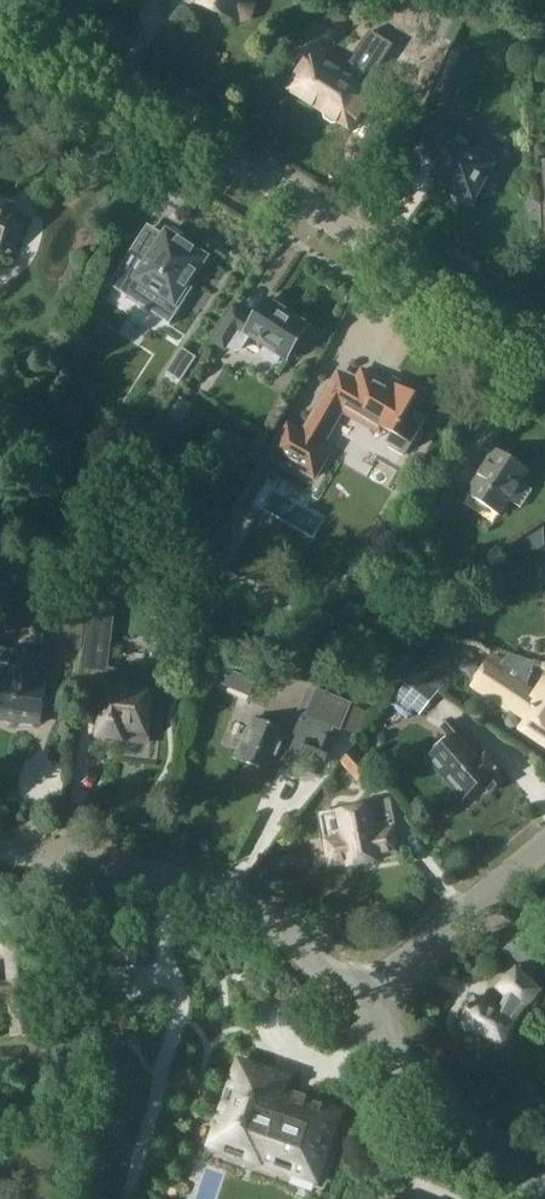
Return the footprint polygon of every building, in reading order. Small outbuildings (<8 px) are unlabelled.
[(199,4),(242,21),(251,17),(256,5),(254,0),(200,0),(199,4)] [(439,34),(452,39),(468,2),(464,0),(453,0),(439,34)] [(343,75),(319,111),(324,115),(325,119),(333,124),(338,123),(352,132),(381,87),(371,81),(393,46),(371,31),(343,75)] [(314,45),(285,89),(300,99),(302,104),(308,108),(313,107),(319,111),(343,75),(324,63),(336,46),(321,35),(314,45)] [(436,88),(435,91),(454,100),(471,60),(452,51),(436,88)] [(443,120),(428,146),(443,154),(442,154),(447,157),(434,179),(473,200),(483,182),(490,187),(508,156),(481,141),(474,154),(467,149),(474,137),(453,125),(443,120)] [(9,209),(0,205),(0,231),(9,209)] [(131,251),(109,285),(127,296),(137,280),(179,307),(177,311),(179,312),(181,309),(194,288),(189,285),(208,257),(189,245),(192,240),(174,228),(171,233),(167,231),(147,261),(133,252),(145,232),(144,231),(131,251)] [(214,338),(212,341),(226,350),(228,348),(233,351),(242,349),(251,335),(265,344),(260,351),(278,362),(283,355),(287,358),(289,356),(308,326),(267,300),(253,321),(233,308),(214,338)] [(183,348),(167,372),(168,373),(171,369),(183,377),(181,381),(182,382),(198,357),(183,348)] [(288,424),(273,450),(315,475),(330,449),(320,443),(323,438),(325,439),(341,411),(344,413),(347,407),(395,435),(390,444),(406,453),(412,441),(418,442),(423,433),(420,428),(433,405),(396,384),(397,382),(394,380),(390,387),(370,375),(365,383),(356,378),(353,382),(341,375),(338,373),(334,380),(307,428),(309,429),(306,435),(288,424)] [(169,411),(147,446),(161,455),(183,420),(169,411)] [(481,472),(467,494),(499,516),(509,500),(516,505),(522,508),(534,490),(528,486),(521,482),(530,469),(492,445),(476,469),(481,472)] [(445,479),(429,505),(443,514),(459,487),(445,479)] [(91,601),(81,684),(105,687),(99,735),(103,736),(104,736),(104,737),(104,738),(105,739),(106,740),(106,741),(107,741),(108,742),(109,742),(109,743),(110,743),(111,743),(112,743),(113,743),(114,743),(115,742),(116,742),(117,741),(118,741),(118,740),(119,739),(120,738),(124,738),(125,730),(147,733),(151,696),(161,697),(164,672),(155,670),(108,664),(113,626),(115,604),(108,603),(91,601)] [(67,619),(64,647),(80,649),(84,621),(85,608),(69,606),(68,619),(67,619)] [(21,721),(25,725),(32,726),(36,723),(41,724),(47,681),(45,681),(51,636),(37,634),(35,652),(7,649),(6,660),(3,659),(3,664),(5,665),(4,675),(0,675),(0,718),(21,721)] [(474,684),(509,708),(511,706),(528,717),(519,731),(544,748),(544,685),(537,696),(528,690),(538,662),(512,653),(506,662),(494,654),(474,684)] [(222,664),(215,680),(250,694),(257,678),(222,664)] [(418,675),(395,703),(409,715),(414,709),(420,714),(438,691),(418,675)] [(243,740),(235,760),(264,772),(269,762),(276,765),(278,758),(282,760),(296,752),(301,754),(300,757),(310,761),(311,759),(325,765),(335,741),(328,738),(333,727),(339,730),(350,706),(316,691),(305,717),(302,716),(297,715),(292,715),(286,717),(282,721),(279,725),(278,729),(253,719),(244,740),(243,740)] [(452,740),(429,760),(463,799),(482,783),(490,792),(504,780),(498,772),(500,771),(487,756),(485,757),(462,731),(452,719),(441,727),(452,740)] [(352,749),(341,762),(360,784),(373,773),(352,749)] [(343,838),(325,842),(330,865),(347,862),(348,866),(381,859),(380,855),(397,852),(392,828),(375,832),(370,806),(337,812),(343,838)] [(10,996),(11,1008),(30,1007),(26,941),(6,943),(9,984),(0,984),(0,997),(10,996)] [(461,1009),(458,1016),(461,1021),(463,1022),(461,1026),(481,1036),(480,1038),(481,1044),(487,1048),(492,1044),(494,1042),(504,1047),(518,1018),(526,1009),(527,1009),(528,1009),(529,1009),(530,1009),(531,1009),(532,1008),(533,1008),(534,1008),(535,1007),(536,1006),(537,1005),(538,1004),(539,1003),(539,1002),(540,1001),(540,1000),(540,999),(540,998),(540,997),(540,996),(540,995),(540,994),(542,992),(529,979),(529,978),(518,967),(499,987),(508,996),(501,1009),(487,1002),(487,999),(483,997),(480,999),(476,997),(471,1007),(468,1005),(467,1008),(461,1009)] [(215,1134),(211,1146),(260,1162),(296,1174),(318,1182),(323,1166),(342,1111),(285,1092),(290,1078),(240,1061),(215,1134)]
